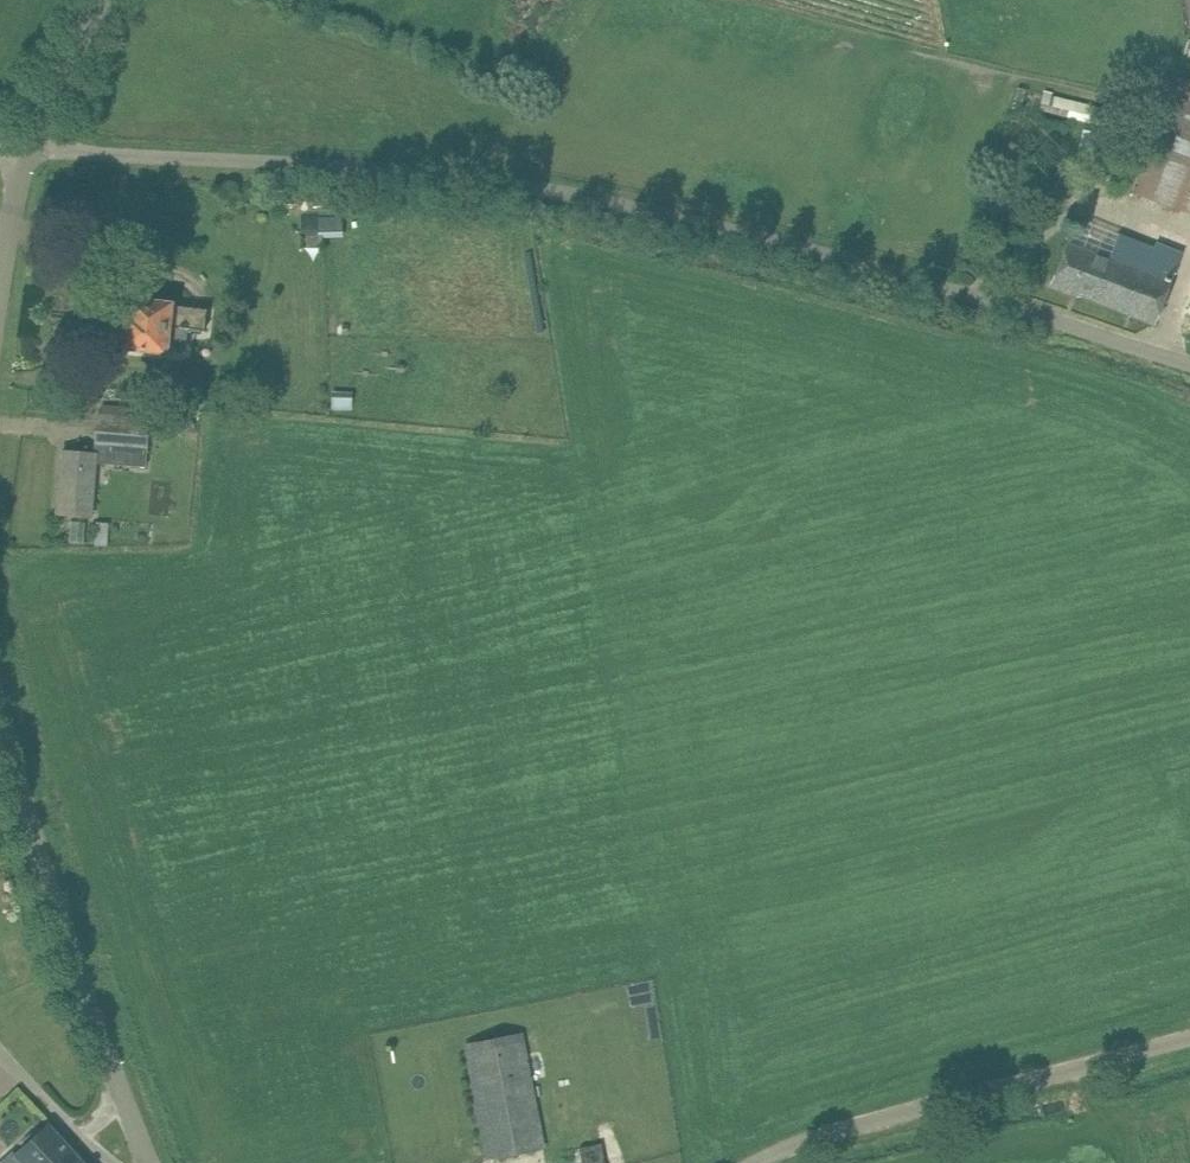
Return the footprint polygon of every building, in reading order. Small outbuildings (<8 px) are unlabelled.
[(1177,75),(1132,193),(1189,214),(1189,80),(1177,75)] [(1073,114),(1076,101),(1043,92),(1039,105),(1073,114)] [(301,239),(342,241),(343,214),(302,212),(301,239)] [(1067,243),(1060,261),(1052,283),(1155,322),(1181,257),(1120,233),(1110,259),(1067,243)] [(203,329),(206,307),(124,298),(118,347),(180,353),(186,349),(189,328),(203,329)] [(150,418),(99,414),(96,449),(147,453),(150,418)] [(57,512),(91,515),(96,454),(62,451),(57,512)] [(523,1033),(464,1044),(486,1158),(545,1147),(523,1033)] [(17,1154),(25,1162),(62,1162),(74,1153),(48,1125),(17,1154)] [(601,1143),(580,1147),(583,1162),(605,1162),(601,1143)] [(62,1162),(83,1162),(74,1153),(62,1162)]
